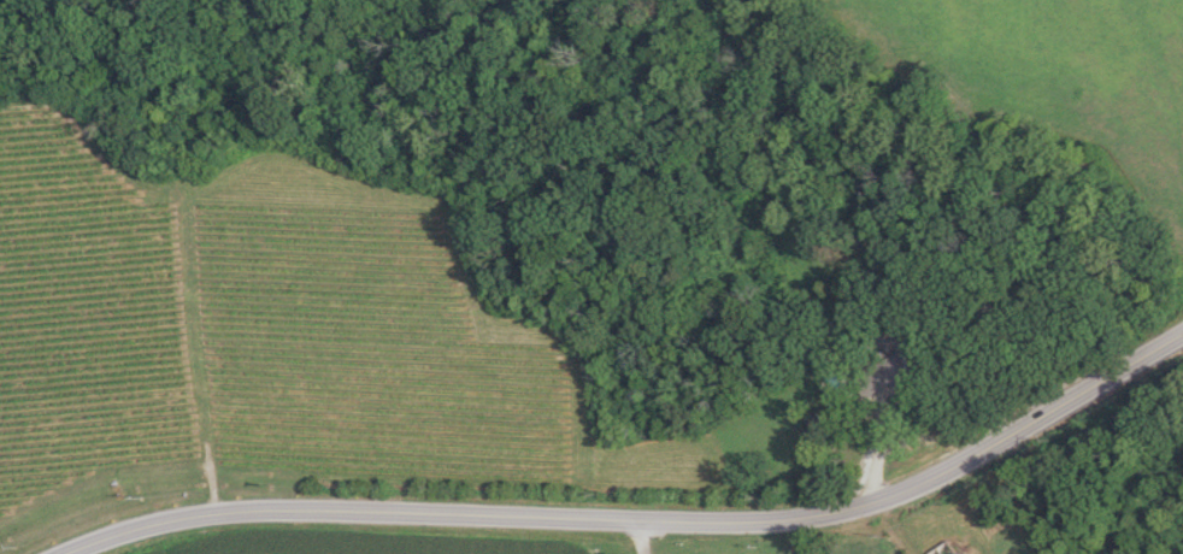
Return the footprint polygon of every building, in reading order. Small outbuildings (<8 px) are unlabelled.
[(917,383),(909,354),(858,369),(866,398),(917,383)] [(951,541),(931,553),(959,553),(951,541)]
